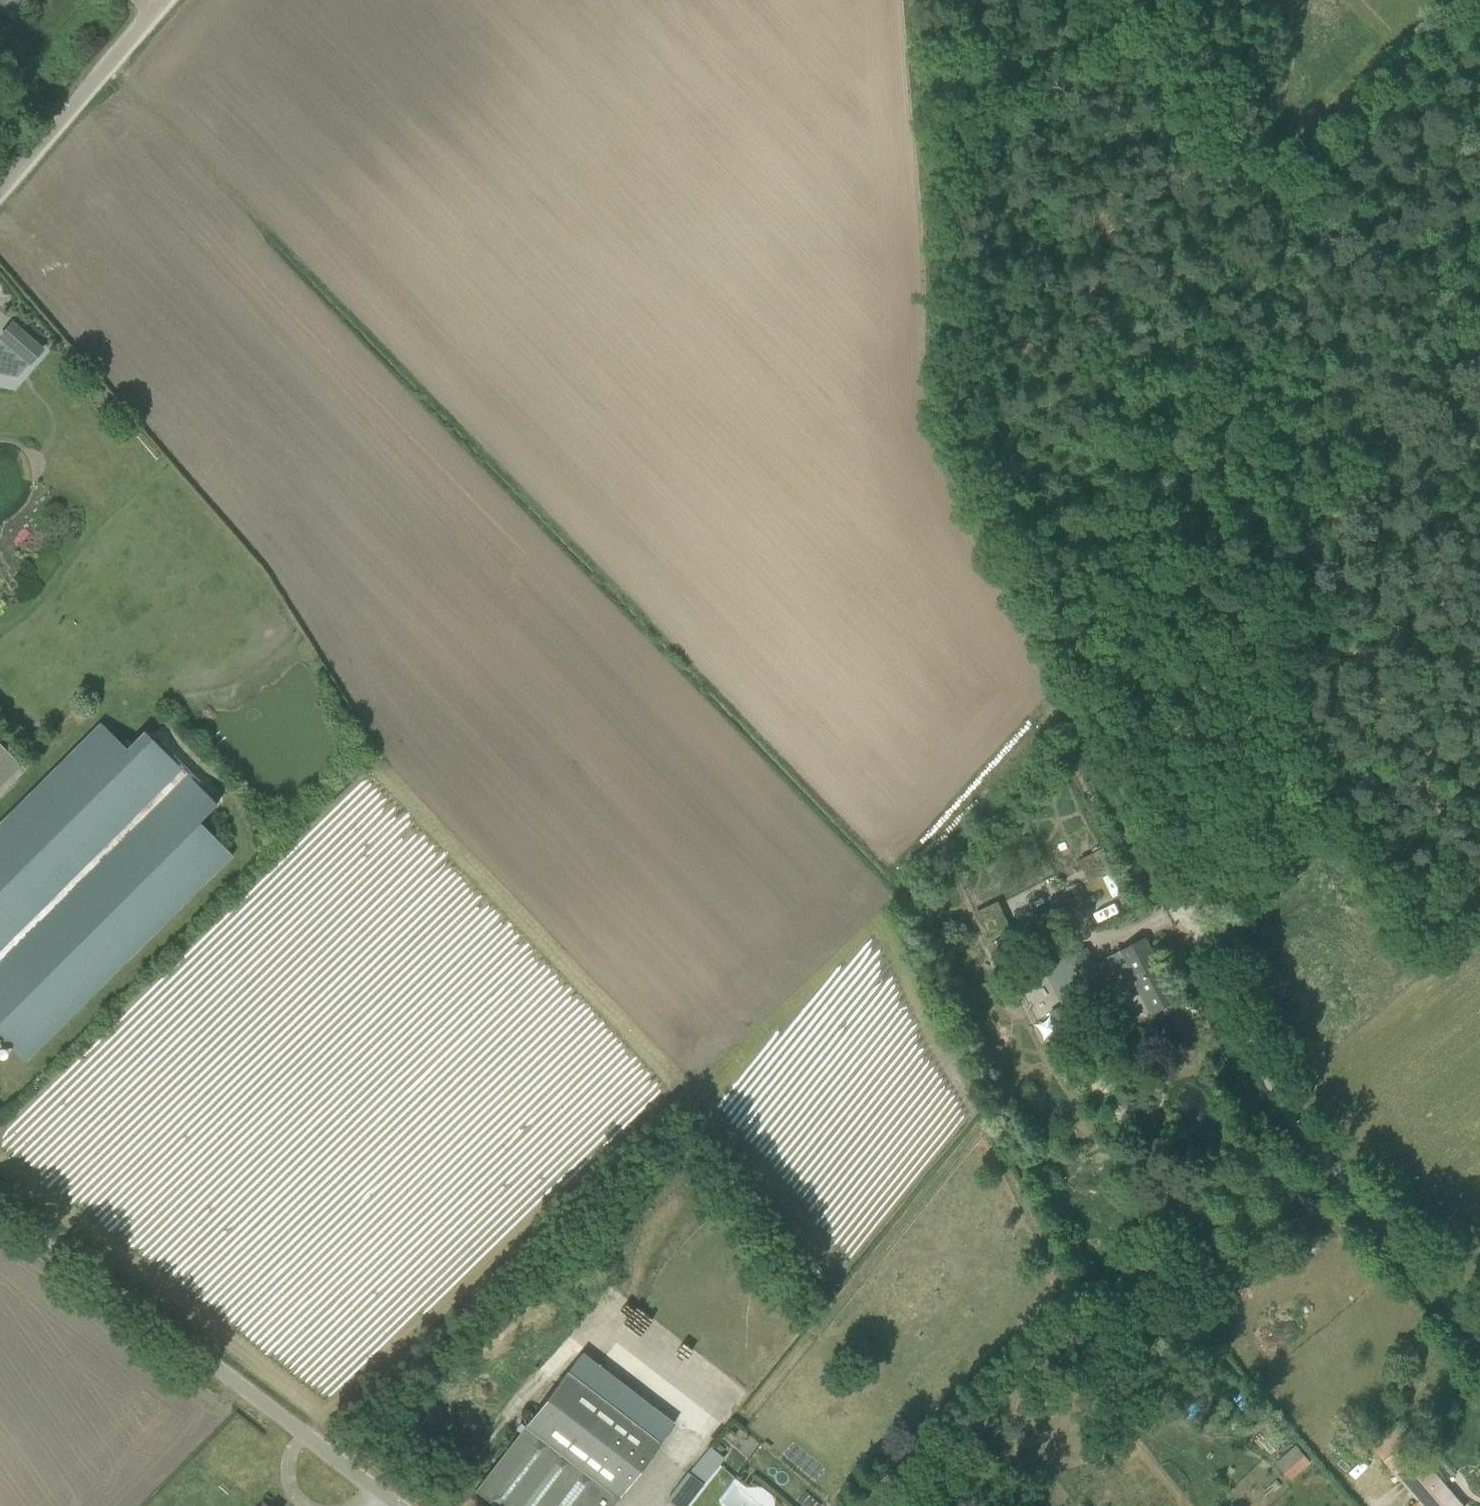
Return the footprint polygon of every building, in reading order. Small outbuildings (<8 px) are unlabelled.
[(18,351),(31,362),(43,349),(13,323),(1,337),(1,338),(0,339),(0,372),(18,351)] [(26,1062),(233,856),(199,822),(217,805),(214,802),(216,800),(158,741),(156,743),(145,732),(128,750),(101,723),(0,824),(0,1036),(26,1062)] [(24,767),(0,743),(0,790),(24,767)] [(998,899),(974,911),(987,939),(1011,927),(998,899)] [(1058,908),(1030,923),(1038,940),(1067,925),(1058,908)] [(1160,972),(1162,971),(1146,939),(1108,959),(1108,960),(1096,966),(1087,949),(1067,958),(1086,995),(1105,985),(1102,980),(1115,973),(1124,990),(1140,982),(1146,993),(1155,996),(1163,992),(1165,983),(1160,972)] [(476,1490),(496,1505),(612,1505),(661,1443),(568,1371),(476,1490)] [(1424,1505),(1425,1505),(1464,1505),(1409,1440),(1417,1433),(1406,1420),(1375,1447),(1424,1505)] [(691,1468),(703,1479),(724,1457),(712,1445),(691,1468)] [(666,1500),(673,1505),(686,1505),(703,1484),(688,1472),(666,1500)]
